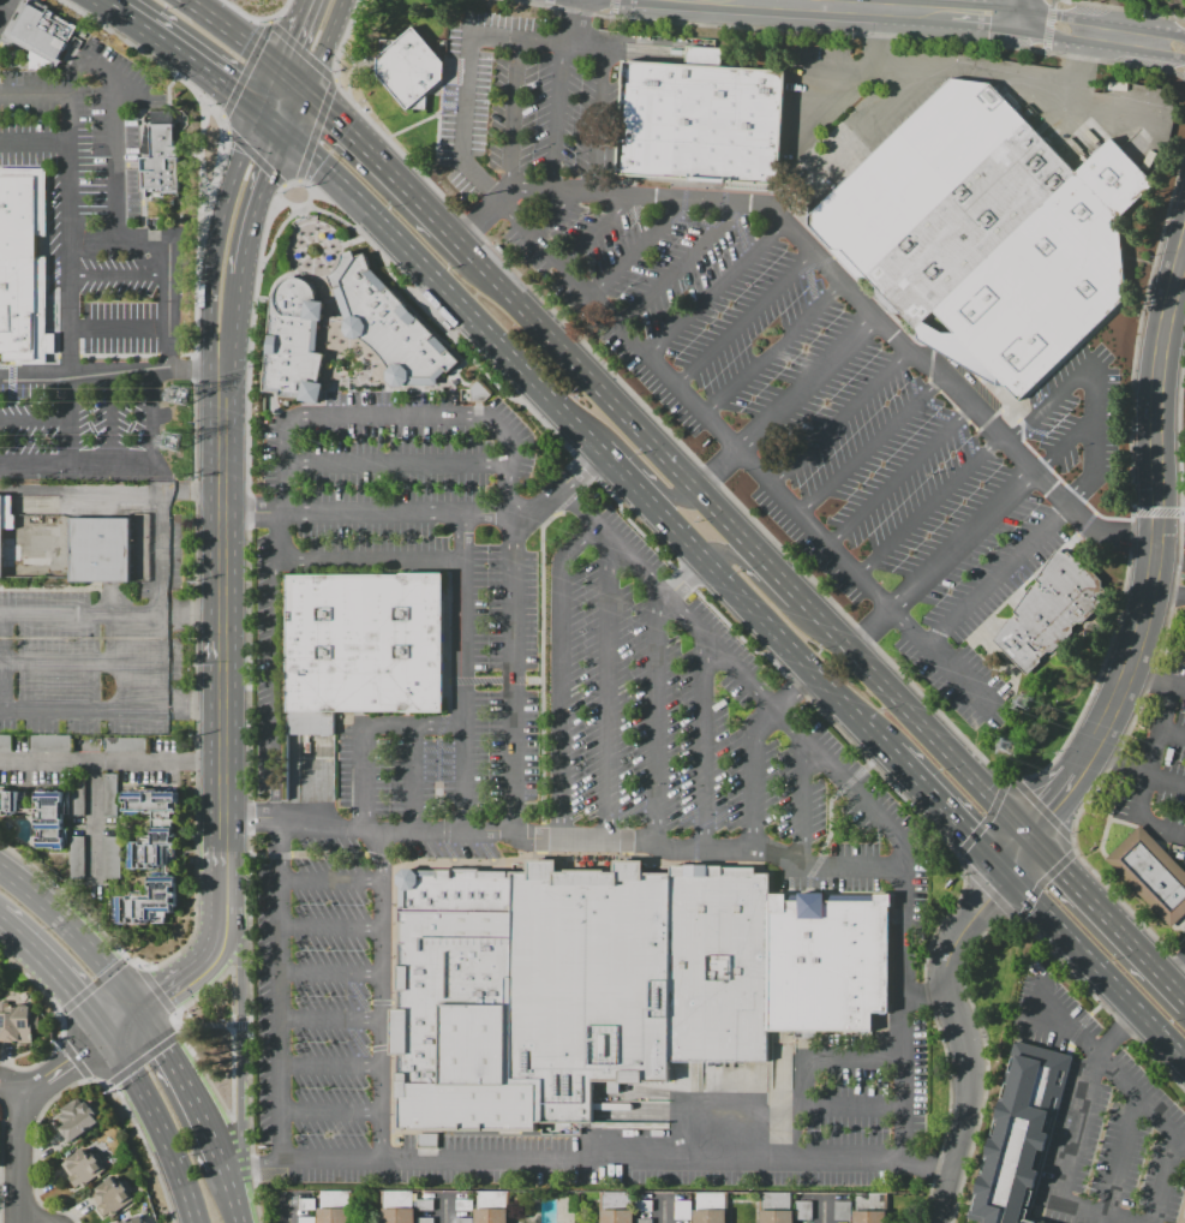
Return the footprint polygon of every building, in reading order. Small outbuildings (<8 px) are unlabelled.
[(6,44),(10,40),(31,52),(31,50),(61,67),(64,62),(72,66),(90,32),(49,11),(50,7),(38,0),(21,0),(0,39),(0,41),(6,44)] [(369,65),(407,109),(424,111),(425,94),(426,95),(442,82),(443,62),(412,26),(396,41),(379,40),(378,56),(369,65)] [(620,60),(686,65),(687,46),(720,48),(718,66),(786,71),(778,189),(768,187),(768,192),(722,189),(722,185),(689,183),(689,180),(615,175),(620,111),(616,111),(620,60)] [(807,219),(868,284),(1030,129),(989,84),(950,80),(807,219)] [(154,126),(176,126),(178,148),(181,148),(184,195),(166,196),(166,190),(146,191),(145,159),(155,159),(154,126)] [(1030,129),(1075,175),(914,330),(868,284),(1030,129)] [(914,330),(916,334),(915,341),(994,389),(1004,389),(1017,402),(1125,300),(1117,221),(1154,185),(1111,139),(1075,175),(914,330)] [(49,363),(0,363),(0,169),(47,169),(47,226),(48,226),(48,237),(37,237),(37,257),(46,257),(46,334),(55,334),(55,341),(58,341),(58,351),(56,351),(56,356),(49,356),(49,363)] [(352,250),(342,253),(341,263),(339,268),(330,275),(343,321),(343,329),(347,336),(351,339),(358,339),(365,342),(387,365),(387,369),(385,380),(393,387),(401,387),(403,386),(436,386),(445,375),(449,375),(461,363),(370,267),(364,253),(355,257),(352,250)] [(327,352),(323,380),(325,381),(322,404),(298,400),(298,399),(277,396),(277,393),(259,390),(271,296),(276,288),(286,281),(294,279),(301,280),(310,284),(313,290),(316,297),(317,302),(325,303),(323,321),(321,321),(317,351),(327,352)] [(465,389),(476,402),(487,392),(476,380),(465,389)] [(2,578),(0,578),(0,494),(4,494),(4,495),(24,496),(23,563),(2,562),(2,578)] [(72,518),(122,518),(122,513),(150,513),(149,581),(71,581),(72,518)] [(1055,551),(992,642),(1028,678),(1113,593),(1078,559),(1055,551)] [(287,712),(287,735),(334,734),(334,714),(444,712),(443,572),(400,572),(400,575),(286,575),(287,712)] [(124,791),(133,792),(133,786),(145,786),(145,788),(156,788),(156,791),(180,792),(179,812),(178,812),(178,823),(174,823),(174,833),(179,833),(179,839),(176,839),(176,846),(174,846),(174,854),(178,854),(178,864),(168,864),(168,870),(127,869),(127,858),(128,858),(128,841),(138,842),(138,835),(151,835),(151,817),(139,817),(139,810),(122,810),(124,791)] [(1,815),(0,815),(0,787),(6,787),(6,791),(24,791),(24,800),(19,800),(19,813),(14,813),(14,816),(1,816),(1,815)] [(35,789),(44,789),(44,792),(61,792),(61,801),(59,801),(59,818),(61,818),(61,829),(59,829),(59,836),(61,836),(61,848),(53,849),(53,847),(35,847),(35,818),(32,818),(32,800),(35,800),(35,789)] [(1141,825),(1184,871),(1184,914),(1171,927),(1105,859),(1141,825)] [(69,836),(69,877),(83,877),(84,836),(69,836)] [(119,878),(119,836),(100,836),(101,878),(119,878)] [(537,1124),(600,1126),(600,1081),(674,1082),(672,1063),(675,873),(647,872),(648,859),(620,859),(620,872),(612,872),(610,870),(570,869),(571,873),(562,872),(563,860),(533,860),(533,872),(517,871),(517,978),(510,978),(510,1004),(510,1008),(509,1086),(538,1086),(537,1124)] [(672,1061),(768,1061),(768,1030),(869,1031),(869,1014),(888,1014),(888,907),(890,907),(891,895),(873,895),(873,901),(826,900),(826,894),(797,894),(797,901),(785,901),(785,894),(770,894),(771,873),(755,873),(755,865),(675,864),(675,873),(672,1061)] [(403,1130),(406,1100),(401,1100),(401,1060),(395,1058),(394,1010),(403,1008),(401,876),(406,869),(417,867),(517,871),(517,978),(510,978),(510,1004),(510,1008),(509,1086),(538,1086),(537,1124),(539,1132),(403,1130)] [(149,876),(176,877),(176,907),(174,907),(174,913),(167,913),(167,914),(167,918),(164,918),(164,924),(152,923),(152,921),(148,921),(148,924),(110,924),(112,896),(126,896),(126,895),(131,895),(131,893),(143,894),(143,896),(148,896),(148,887),(149,887),(149,876)] [(18,1040),(0,1040),(0,1013),(11,1013),(11,1007),(19,1007),(19,1004),(31,1004),(31,1027),(34,1027),(32,1044),(18,1043),(18,1040)] [(1027,1217),(1048,1222),(977,1222),(977,1221),(966,1217),(1015,1040),(1070,1056),(1027,1217)] [(59,1111),(73,1099),(78,1106),(86,1100),(101,1120),(70,1144),(59,1129),(61,1127),(56,1121),(62,1116),(59,1111)] [(415,1147),(435,1147),(435,1134),(415,1133),(415,1147)] [(60,1165),(83,1147),(89,1156),(94,1152),(102,1163),(101,1164),(104,1170),(100,1174),(101,1175),(97,1177),(96,1176),(86,1183),(88,1186),(83,1189),(79,1185),(76,1188),(67,1177),(68,1176),(60,1165)] [(89,1193),(112,1176),(118,1185),(122,1180),(131,1192),(128,1193),(133,1199),(116,1211),(118,1213),(110,1218),(107,1215),(104,1217),(97,1206),(98,1206),(89,1193)] [(318,1222),(351,1222),(351,1209),(351,1191),(319,1191),(319,1207),(318,1207),(318,1222)] [(382,1222),(415,1222),(415,1209),(412,1209),(412,1191),(383,1191),(383,1209),(382,1209),(382,1222)] [(475,1222),(508,1222),(508,1209),(505,1209),(505,1191),(478,1191),(478,1207),(475,1209),(475,1222)] [(599,1215),(603,1215),(603,1222),(635,1222),(635,1210),(630,1210),(630,1193),(599,1193),(599,1215)] [(695,1210),(693,1210),(693,1222),(726,1222),(726,1193),(695,1193),(695,1210)] [(759,1215),(760,1215),(760,1222),(794,1222),(794,1210),(790,1210),(790,1193),(759,1193),(759,1215)] [(674,1220),(690,1220),(691,1200),(674,1200),(674,1220)] [(811,1201),(795,1200),(795,1220),(810,1220),(811,1201)] [(833,1220),(849,1220),(850,1201),(834,1201),(833,1220)] [(854,1222),(886,1222),(886,1211),(854,1211),(854,1222)]
